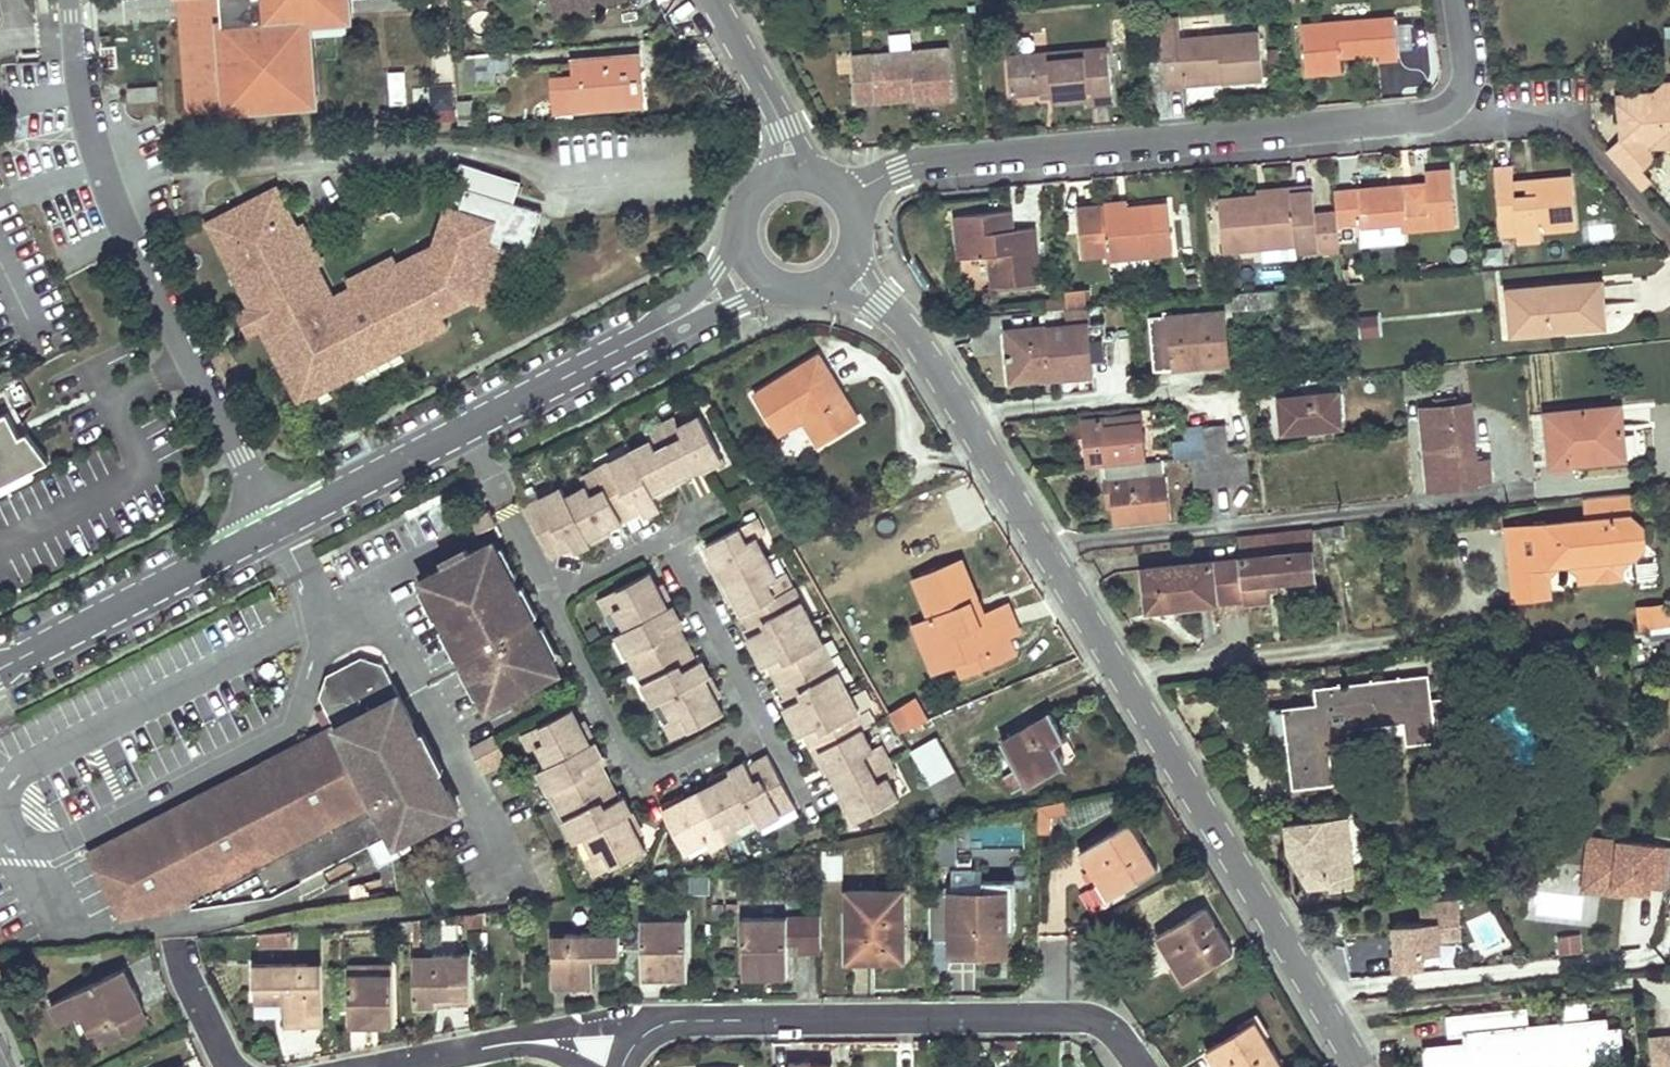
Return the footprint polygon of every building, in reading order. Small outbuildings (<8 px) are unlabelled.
[(187,47),(201,46),(197,0),(183,0),(187,47)] [(201,46),(187,47),(189,76),(301,67),(311,67),(307,20),(348,16),(347,0),(197,0),(201,46)] [(550,16),(583,9),(622,0),(546,0),(550,16)] [(585,16),(583,9),(550,16),(552,23),(585,16)] [(1394,16),(1302,24),(1306,74),(1341,71),(1340,57),(1378,53),(1379,60),(1398,58),(1394,16)] [(1221,74),(1221,81),(1262,78),(1259,32),(1179,38),(1180,49),(1163,51),(1166,86),(1185,84),(1184,76),(1221,74)] [(949,48),(853,56),(856,103),(878,101),(877,92),(914,89),(915,98),(915,101),(954,98),(949,48)] [(1084,49),(1007,56),(1011,94),(1051,90),(1053,103),(1088,100),(1088,104),(1112,102),(1107,52),(1084,54),(1084,49)] [(498,87),(497,73),(512,72),(511,52),(465,55),(457,62),(460,90),(498,87)] [(553,79),(555,110),(639,102),(637,77),(636,57),(575,63),(576,77),(553,79)] [(301,67),(189,76),(191,101),(200,110),(304,101),(301,67)] [(311,67),(301,67),(304,101),(313,100),(311,67)] [(1221,74),(1184,76),(1185,84),(1221,81),(1221,74)] [(1659,91),(1666,94),(1669,93),(1669,82),(1659,91)] [(158,84),(130,87),(131,99),(159,97),(158,84)] [(914,89),(877,92),(878,101),(915,98),(914,89)] [(1608,151),(1631,177),(1641,168),(1656,155),(1651,146),(1662,137),(1669,136),(1669,93),(1666,94),(1659,91),(1621,93),(1623,114),(1634,128),(1608,151)] [(505,205),(513,183),(453,163),(440,202),(488,218),(481,239),(502,246),(524,252),(536,215),(505,205)] [(1513,181),(1512,166),(1494,168),(1501,243),(1540,240),(1540,231),(1576,228),(1571,176),(1534,179),(1535,195),(1526,195),(1515,196),(1514,189),(1513,181)] [(1651,180),(1641,168),(1631,177),(1641,189),(1651,180)] [(1427,183),(1334,192),(1336,211),(1338,223),(1361,222),(1361,227),(1401,224),(1401,230),(1455,225),(1451,170),(1426,172),(1427,183)] [(1534,179),(1513,181),(1514,189),(1525,189),(1526,195),(1535,195),(1534,179)] [(315,260),(294,219),(288,222),(268,184),(199,220),(243,305),(258,297),(268,316),(253,324),(292,399),(441,321),(435,310),(460,297),(483,304),(502,246),(481,239),(488,218),(440,202),(427,241),(391,260),(387,252),(340,277),(344,284),(318,298),(302,266),(315,260)] [(1259,189),(1260,196),(1261,202),(1291,200),(1291,193),(1313,191),(1312,184),(1259,189)] [(1261,202),(1260,196),(1218,199),(1223,251),(1261,247),(1262,258),(1296,255),(1296,251),(1340,247),(1338,223),(1336,211),(1315,213),(1313,191),(1291,193),(1291,200),(1261,202)] [(1127,202),(1103,204),(1104,210),(1127,208),(1127,202)] [(1083,255),(1107,252),(1107,258),(1173,252),(1168,204),(1127,208),(1104,210),(1103,204),(1078,207),(1083,255)] [(960,258),(989,255),(992,287),(1039,283),(1036,246),(1014,248),(1013,239),(1011,210),(955,216),(960,258)] [(1401,224),(1361,227),(1362,239),(1402,236),(1401,230),(1401,224)] [(1035,237),(1013,239),(1014,248),(1036,246),(1035,237)] [(1570,323),(1603,320),(1600,282),(1508,290),(1512,333),(1571,328),(1570,323)] [(1277,289),(1231,294),(1233,309),(1279,306),(1277,289)] [(268,316),(258,297),(243,305),(253,324),(268,316)] [(1063,301),(1041,302),(1042,311),(1064,309),(1063,301)] [(1044,327),(1007,330),(1011,372),(1047,369),(1048,377),(1094,372),(1087,307),(1067,309),(1064,309),(1042,311),(1044,327)] [(1223,311),(1150,317),(1155,368),(1228,362),(1223,311)] [(778,434),(809,414),(825,441),(859,421),(818,356),(754,395),(778,434)] [(1047,369),(1011,372),(1011,381),(1048,377),(1047,369)] [(1281,397),(1284,429),(1341,424),(1336,375),(1304,378),(1305,395),(1281,397)] [(1437,407),(1422,408),(1430,489),(1478,484),(1478,480),(1490,479),(1489,460),(1481,461),(1481,456),(1475,456),(1470,403),(1455,405),(1454,399),(1436,401),(1437,407)] [(1619,406),(1546,413),(1551,465),(1625,457),(1619,406)] [(36,482),(37,476),(52,468),(31,434),(23,438),(10,415),(0,420),(0,499),(36,482)] [(1084,420),(1086,439),(1092,438),(1094,466),(1105,465),(1144,461),(1139,415),(1084,420)] [(546,509),(531,517),(553,558),(574,547),(576,552),(606,537),(603,531),(643,511),(645,516),(661,508),(657,499),(671,491),(668,487),(707,467),(710,472),(725,463),(701,417),(680,427),(651,442),(610,463),(615,474),(587,487),(567,496),(563,487),(541,499),(546,509)] [(675,418),(647,433),(651,442),(680,427),(675,418)] [(1226,424),(1202,426),(1205,455),(1229,452),(1226,424)] [(1184,440),(1173,441),(1175,458),(1194,456),(1205,455),(1202,426),(1183,428),(1184,440)] [(1092,438),(1086,439),(1089,466),(1094,466),(1092,438)] [(1194,456),(1197,485),(1249,479),(1246,451),(1229,452),(1205,455),(1194,456)] [(1108,498),(1114,498),(1116,523),(1168,518),(1162,459),(1144,461),(1105,465),(1108,498)] [(610,463),(582,477),(587,487),(615,474),(610,463)] [(1547,571),(1547,565),(1564,564),(1571,554),(1578,560),(1580,583),(1622,579),(1620,558),(1636,557),(1645,545),(1643,524),(1633,515),(1629,493),(1585,498),(1587,520),(1506,528),(1511,575),(1547,571)] [(541,499),(526,506),(531,517),(546,509),(541,499)] [(491,510),(472,520),(479,534),(499,524),(491,510)] [(759,518),(749,523),(758,539),(766,534),(759,518)] [(758,539),(749,523),(707,545),(717,565),(713,568),(728,597),(732,594),(753,634),(749,637),(764,666),(769,664),(789,704),(785,707),(800,736),(805,733),(823,768),(828,766),(845,799),(848,804),(843,807),(851,823),(898,799),(888,778),(873,751),(862,729),(855,716),(860,713),(838,671),(829,675),(814,648),(823,643),(801,601),(792,606),(778,578),(758,539)] [(1243,557),(1242,557),(1242,558),(1246,597),(1247,603),(1269,600),(1267,580),(1314,575),(1309,528),(1241,536),(1243,557)] [(426,587),(447,626),(462,655),(482,694),(494,698),(507,691),(510,696),(540,681),(537,675),(558,664),(534,617),(519,588),(499,549),(487,545),(430,575),(426,587)] [(1645,545),(1636,557),(1637,590),(1661,588),(1658,554),(1645,545)] [(1242,558),(1144,568),(1149,608),(1246,597),(1242,558)] [(977,648),(1010,635),(1020,631),(1008,603),(977,616),(972,603),(978,601),(960,560),(915,578),(931,617),(914,624),(924,648),(929,646),(939,669),(957,662),(979,653),(977,648)] [(1547,571),(1511,575),(1514,600),(1548,596),(1547,571)] [(651,572),(608,594),(616,610),(625,628),(617,633),(629,656),(638,651),(652,678),(643,682),(654,705),(663,701),(673,719),(681,735),(724,713),(713,692),(718,690),(702,660),(698,662),(677,623),(682,620),(666,590),(661,592),(651,572)] [(787,573),(778,578),(792,606),(801,601),(787,573)] [(526,585),(519,588),(534,617),(541,614),(526,585)] [(599,599),(607,614),(616,610),(608,594),(599,599)] [(1641,628),(1669,625),(1669,615),(1664,615),(1663,606),(1640,608),(1641,628)] [(447,626),(441,629),(456,658),(462,655),(447,626)] [(1010,635),(977,648),(979,653),(957,662),(963,675),(1016,652),(1010,635)] [(823,643),(814,648),(829,675),(838,671),(823,643)] [(929,646),(924,648),(933,672),(939,669),(929,646)] [(629,656),(643,682),(652,678),(638,651),(629,656)] [(143,830),(96,854),(107,874),(131,918),(185,910),(200,901),(203,907),(282,893),(383,840),(401,830),(406,840),(468,807),(458,789),(452,792),(441,772),(433,777),(423,759),(432,754),(412,717),(418,713),(391,662),(367,655),(333,673),(326,695),(342,725),(186,808),(189,815),(148,838),(143,830)] [(1429,701),(1426,676),(1318,689),(1320,705),(1286,709),(1289,739),(1295,785),(1330,781),(1327,750),(1348,748),(1346,726),(1406,719),(1408,741),(1433,738),(1431,721),(1457,718),(1456,712),(1473,710),(1473,696),(1485,688),(1490,699),(1498,695),(1490,684),(1472,694),(1468,695),(1450,698),(1429,701)] [(916,702),(890,715),(899,732),(926,721),(916,702)] [(573,708),(531,730),(538,744),(549,765),(539,770),(551,792),(561,787),(574,814),(565,819),(576,841),(585,836),(596,857),(603,871),(646,849),(635,829),(640,826),(625,796),(620,798),(599,759),(605,756),(589,726),(584,728),(573,708)] [(1286,709),(1271,710),(1274,741),(1289,739),(1286,709)] [(1065,761),(1049,734),(1061,727),(1053,712),(1001,741),(1017,768),(1005,775),(1014,790),(1065,761)] [(418,713),(412,717),(432,754),(423,759),(433,777),(441,772),(452,792),(458,789),(418,713)] [(860,713),(855,716),(862,729),(867,727),(860,713)] [(673,719),(664,724),(672,739),(681,735),(673,719)] [(531,730),(522,735),(529,750),(538,744),(531,730)] [(501,745),(496,734),(471,747),(477,758),(501,745)] [(939,801),(966,786),(937,736),(910,751),(939,801)] [(883,746),(873,751),(888,778),(897,773),(889,759),(883,746)] [(760,825),(796,806),(769,755),(748,765),(746,761),(715,776),(718,782),(687,797),(680,801),(677,796),(661,804),(686,851),(707,840),(735,826),(755,816),(760,825)] [(561,787),(551,792),(565,819),(574,814),(561,787)] [(684,792),(677,796),(680,801),(687,797),(684,792)] [(1069,811),(1066,799),(1037,805),(1038,832),(1052,832),(1052,815),(1069,811)] [(796,806),(760,825),(764,833),(799,814),(796,806)] [(189,815),(186,808),(143,830),(148,838),(189,815)] [(1355,887),(1347,817),(1287,823),(1289,838),(1295,838),(1296,847),(1290,848),(1290,850),(1311,884),(1330,881),(1331,890),(1355,887)] [(1108,897),(1156,867),(1130,822),(1080,852),(1108,897)] [(944,838),(944,824),(928,827),(929,838),(944,838)] [(735,826),(707,840),(712,850),(740,836),(735,826)] [(401,830),(383,840),(388,850),(406,840),(401,830)] [(1590,836),(1584,889),(1627,894),(1627,888),(1648,891),(1648,887),(1666,889),(1669,858),(1669,845),(1590,836)] [(824,879),(842,878),(842,849),(824,850),(824,879)] [(99,878),(107,874),(96,854),(88,858),(99,878)] [(596,857),(587,862),(594,876),(603,871),(596,857)] [(985,949),(985,952),(1007,952),(1006,890),(974,890),(974,868),(951,868),(952,949),(985,949)] [(848,959),(872,959),(872,953),(903,952),(902,890),(848,890),(848,959)] [(1422,921),(1394,923),(1397,954),(1394,955),(1396,974),(1421,971),(1419,952),(1439,950),(1438,938),(1461,936),(1457,895),(1419,899),(1422,921)] [(1175,947),(1192,975),(1233,951),(1205,906),(1156,936),(1166,952),(1175,947)] [(484,911),(465,914),(466,925),(485,923),(484,911)] [(821,943),(821,916),(742,917),(743,976),(768,976),(787,976),(788,967),(787,943),(821,943)] [(687,917),(642,918),(642,977),(667,977),(687,977),(687,967),(687,917)] [(413,929),(413,920),(399,921),(400,930),(413,929)] [(291,943),(290,930),(260,931),(261,945),(291,943)] [(591,988),(591,959),(620,959),(619,934),(552,934),(553,988),(591,988)] [(1580,936),(1557,938),(1559,955),(1582,954),(1580,936)] [(1175,947),(1166,952),(1184,981),(1192,975),(1175,947)] [(420,954),(413,954),(414,1006),(436,1005),(452,1004),(471,1004),(470,952),(420,954)] [(284,1026),(323,1025),(321,962),(253,964),(254,990),(283,989),(283,1000),(284,1026)] [(350,1008),(350,1026),(372,1025),(372,1016),(393,1016),(392,965),(348,966),(348,972),(333,973),(333,1008),(350,1008)] [(125,967),(115,972),(125,991),(134,987),(125,967)] [(125,991),(115,972),(52,1002),(61,1022),(81,1012),(91,1033),(97,1030),(110,1024),(117,1039),(146,1025),(139,1010),(144,1008),(134,987),(125,991)] [(254,1001),(283,1000),(283,989),(254,990),(254,1001)] [(1444,1015),(1446,1037),(1455,1036),(1456,1046),(1425,1049),(1427,1066),(1596,1066),(1622,1064),(1618,1029),(1605,1031),(1604,1020),(1585,1021),(1583,1001),(1444,1015)] [(393,1016),(372,1016),(372,1025),(393,1025),(393,1016)] [(1206,1050),(1217,1066),(1279,1066),(1283,1065),(1255,1020),(1206,1050)] [(110,1024),(97,1030),(104,1045),(117,1039),(110,1024)] [(1650,1040),(1653,1066),(1669,1066),(1669,1038),(1650,1040)]
